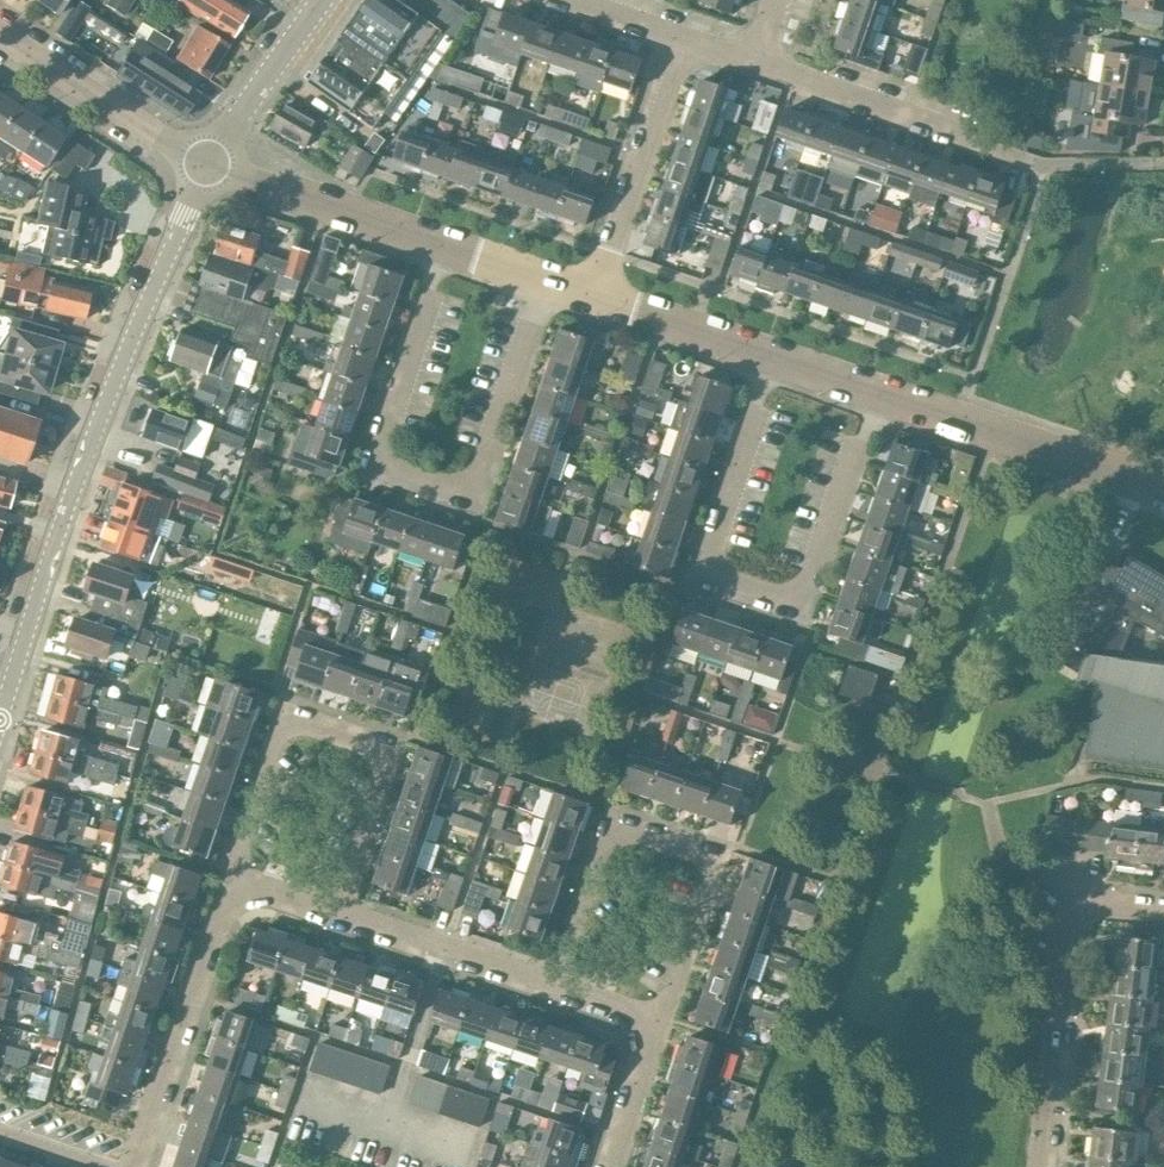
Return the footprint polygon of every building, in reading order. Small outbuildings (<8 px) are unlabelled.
[(33,2),(57,17),(67,0),(34,0),(33,2)] [(69,13),(81,21),(89,8),(78,0),(77,0),(69,13)] [(105,6),(123,17),(133,0),(109,0),(105,6)] [(176,5),(231,38),(246,14),(223,0),(180,0),(176,5)] [(311,83),(375,129),(443,33),(454,41),(472,15),(451,0),(408,0),(405,4),(400,0),(369,0),(311,83)] [(698,3),(702,5),(730,14),(734,3),(739,5),(741,0),(699,0),(698,3)] [(838,20),(875,33),(881,15),(876,14),(880,4),(868,0),(851,0),(849,5),(844,3),(838,20)] [(1129,6),(1122,5),(1120,19),(1163,26),(1163,19),(1163,0),(1130,0),(1129,6)] [(925,20),(936,23),(942,8),(931,4),(925,20)] [(522,53),(533,22),(505,13),(505,14),(490,9),(476,49),(499,57),(503,46),(522,53)] [(90,10),(84,18),(121,42),(126,33),(90,10)] [(838,20),(832,38),(837,40),(834,50),(838,52),(836,57),(877,71),(885,48),(871,44),(875,33),(838,20)] [(931,37),(936,23),(925,20),(921,33),(931,37)] [(522,53),(549,63),(560,32),(533,22),(522,53)] [(142,23),(133,37),(164,55),(173,41),(142,23)] [(195,27),(175,62),(206,81),(227,46),(195,27)] [(549,63),(577,72),(587,41),(560,32),(549,63)] [(1101,85),(1149,93),(1155,61),(1131,57),(1134,43),(1102,38),(1100,53),(1106,54),(1101,85)] [(577,72),(604,81),(616,46),(599,40),(597,45),(587,41),(577,72)] [(137,43),(116,76),(183,118),(198,94),(164,73),(170,64),(137,43)] [(911,45),(902,73),(917,78),(927,51),(911,45)] [(633,52),(616,46),(604,81),(632,91),(642,60),(632,56),(633,52)] [(438,63),(429,77),(438,80),(443,65),(438,63)] [(444,105),(448,92),(434,88),(435,83),(428,81),(422,89),(431,92),(429,100),(444,105)] [(694,89),(687,107),(722,119),(728,102),(724,100),(728,90),(701,81),(698,91),(694,89)] [(1069,130),(1068,138),(1071,138),(1069,148),(1119,150),(1121,136),(1128,137),(1130,123),(1144,125),(1149,93),(1101,85),(1087,83),(1082,113),(1075,111),(1072,130),(1069,130)] [(536,101),(509,91),(505,103),(533,113),(536,101)] [(463,98),(448,92),(444,105),(460,111),(463,98)] [(18,108),(0,96),(0,136),(18,108)] [(761,101),(751,129),(766,135),(776,107),(761,101)] [(289,104),(276,126),(309,146),(318,131),(330,139),(339,125),(325,117),(322,123),(289,104)] [(560,122),(564,109),(548,104),(544,117),(560,122)] [(498,123),(502,111),(487,106),(483,118),(498,123)] [(686,126),(682,137),(709,146),(712,136),(716,137),(722,119),(687,107),(681,125),(686,126)] [(20,154),(40,123),(18,108),(0,136),(0,141),(20,154)] [(802,152),(815,115),(796,108),(795,113),(785,110),(775,137),(785,141),(784,145),(802,152)] [(588,117),(564,109),(560,122),(584,130),(588,117)] [(498,123),(497,129),(520,136),(526,119),(502,111),(498,123)] [(821,153),(831,157),(841,129),(830,125),(832,121),(815,115),(802,152),(819,158),(821,153)] [(593,116),(587,131),(600,136),(606,120),(593,116)] [(534,132),(537,123),(530,120),(527,129),(534,132)] [(64,138),(40,123),(20,154),(43,169),(64,138)] [(553,142),(557,130),(541,124),(537,137),(553,142)] [(831,157),(827,169),(854,178),(868,138),(841,129),(831,157)] [(573,135),(557,130),(553,142),(569,148),(573,135)] [(420,174),(433,137),(416,131),(415,135),(405,131),(396,159),(405,162),(403,168),(420,174)] [(433,137),(420,174),(439,180),(440,176),(450,179),(459,150),(450,147),(451,143),(433,137)] [(682,137),(673,163),(700,172),(709,146),(682,137)] [(856,177),(881,185),(894,147),(868,138),(854,178),(856,179),(856,177)] [(613,149),(585,139),(579,155),(607,165),(613,149)] [(466,184),(476,188),(489,149),(463,140),(459,150),(450,179),(449,181),(465,187),(466,184)] [(64,181),(73,167),(83,151),(68,142),(48,172),(64,181)] [(747,159),(759,163),(764,146),(752,142),(747,159)] [(354,146),(341,168),(361,180),(374,158),(354,146)] [(881,185),(882,186),(908,195),(921,157),(894,147),(881,185)] [(476,188),(504,197),(514,169),(517,159),(489,149),(476,188)] [(83,151),(73,167),(83,173),(93,158),(83,151)] [(913,185),(939,194),(949,166),(921,157),(908,195),(910,195),(913,185)] [(754,177),(759,163),(747,159),(742,173),(754,177)] [(673,163),(663,190),(690,199),(691,198),(706,203),(715,178),(700,172),(673,163)] [(947,201),(965,208),(978,171),(959,164),(957,169),(949,166),(939,194),(948,197),(947,201)] [(504,197),(531,207),(540,178),(514,169),(504,197)] [(1002,231),(1005,222),(1013,200),(999,196),(1003,185),(993,182),(994,177),(978,171),(965,208),(993,217),(990,227),(1002,231)] [(5,176),(1,191),(2,191),(12,194),(16,179),(5,176)] [(814,206),(823,179),(814,176),(808,191),(804,189),(799,201),(814,206)] [(550,182),(540,178),(531,207),(541,210),(539,214),(557,220),(570,183),(552,177),(550,182)] [(824,180),(823,179),(814,206),(829,211),(834,199),(819,194),(824,180)] [(47,183),(42,206),(37,227),(47,229),(42,255),(96,267),(107,221),(90,217),(92,209),(82,207),(86,192),(47,183)] [(570,183),(557,220),(573,226),(575,221),(586,225),(595,197),(597,192),(587,189),(570,183)] [(656,199),(650,216),(685,228),(691,212),(702,215),(706,203),(691,198),(690,199),(663,190),(660,200),(656,199)] [(755,195),(750,212),(762,216),(763,215),(779,220),(783,208),(768,203),(768,200),(755,195)] [(733,196),(728,212),(740,216),(745,200),(733,196)] [(873,213),(872,212),(868,225),(884,230),(889,215),(884,212),(887,204),(886,200),(878,198),(873,213)] [(868,225),(872,212),(858,208),(854,220),(868,225)] [(807,227),(811,215),(797,210),(793,221),(807,227)] [(740,216),(728,212),(723,227),(736,231),(740,216)] [(827,220),(811,215),(807,227),(823,232),(827,220)] [(650,216),(643,233),(648,235),(644,245),(672,255),(676,256),(679,246),(685,228),(650,216)] [(273,272),(278,273),(292,279),(300,282),(309,255),(294,250),(289,263),(254,251),(259,237),(221,224),(212,252),(273,271),(273,272)] [(922,243),(926,231),(912,226),(908,238),(922,243)] [(861,245),(865,233),(851,228),(847,240),(861,245)] [(943,237),(926,231),(922,243),(939,249),(943,237)] [(960,232),(958,238),(957,238),(952,253),(963,257),(970,236),(960,232)] [(881,238),(865,233),(861,245),(877,250),(881,238)] [(714,238),(705,266),(720,271),(730,243),(714,238)] [(915,265),(920,250),(893,242),(889,256),(915,265)] [(738,281),(755,288),(768,251),(750,245),(748,250),(738,246),(729,274),(739,277),(738,281)] [(324,249),(312,283),(326,288),(329,278),(337,254),(324,249)] [(943,258),(920,250),(915,265),(938,272),(943,258)] [(371,267),(362,294),(396,306),(406,278),(391,273),(395,261),(363,251),(359,263),(371,267)] [(774,289),(785,293),(794,266),(793,265),(795,260),(768,251),(755,288),(773,294),(774,289)] [(278,273),(273,272),(272,274),(242,264),(241,267),(210,256),(199,286),(241,300),(242,299),(248,283),(272,292),(278,273)] [(804,269),(794,266),(785,293),(811,302),(824,265),(807,259),(804,269)] [(949,260),(943,277),(974,288),(980,271),(949,260)] [(9,263),(1,301),(84,320),(90,293),(52,285),(53,282),(41,279),(43,271),(9,263)] [(811,302),(838,311),(848,284),(839,281),(842,271),(824,265),(811,302)] [(866,321),(878,285),(879,282),(852,273),(848,284),(838,311),(866,321)] [(344,283),(329,278),(326,288),(312,283),(311,282),(307,293),(325,299),(329,289),(340,293),(344,283)] [(292,279),(288,289),(296,292),(300,282),(292,279)] [(866,321),(893,330),(902,303),(893,300),(896,291),(878,285),(866,321)] [(199,286),(189,313),(236,330),(232,342),(250,348),(245,358),(271,367),(289,316),(253,305),(254,303),(242,299),(241,300),(199,286)] [(353,320),(353,321),(387,333),(396,306),(362,294),(357,309),(345,305),(341,317),(353,320)] [(900,337),(919,344),(931,308),(913,301),(911,306),(902,303),(893,330),(902,333),(900,337)] [(948,313),(931,308),(919,344),(935,349),(936,345),(947,349),(956,322),(946,318),(948,313)] [(52,370),(59,347),(54,345),(58,332),(12,318),(7,333),(0,343),(0,354),(52,370)] [(353,321),(344,347),(343,348),(378,360),(387,333),(353,321)] [(552,358),(586,370),(595,344),(607,348),(611,335),(580,324),(576,336),(561,331),(552,358)] [(309,342),(312,331),(295,325),(292,336),(309,342)] [(172,362),(203,374),(193,401),(213,408),(214,404),(226,408),(232,391),(221,387),(224,379),(221,378),(232,349),(183,331),(172,362)] [(324,335),(312,331),(309,342),(321,345),(324,335)] [(334,375),(369,387),(378,360),(343,348),(344,347),(334,344),(329,362),(327,361),(323,371),(334,375)] [(0,354),(0,394),(36,405),(40,392),(45,393),(52,370),(0,354)] [(620,376),(619,376),(617,385),(632,391),(643,359),(628,354),(620,376)] [(552,358),(543,385),(577,397),(586,370),(552,358)] [(655,399),(658,390),(666,367),(652,362),(641,394),(655,399)] [(617,385),(619,376),(606,372),(603,381),(617,385)] [(334,375),(325,403),(359,414),(369,387),(334,375)] [(698,378),(688,405),(723,417),(733,390),(698,378)] [(290,396),(294,384),(277,379),(273,390),(280,393),(279,395),(287,398),(288,395),(290,396)] [(306,389),(294,384),(290,396),(302,400),(306,389)] [(543,385),(533,412),(568,424),(577,397),(543,385)] [(688,405),(679,402),(680,400),(671,397),(672,394),(658,390),(655,399),(669,403),(678,407),(670,429),(679,432),(714,444),(723,417),(688,405)] [(325,403),(316,429),(350,441),(359,414),(325,403)] [(24,464),(37,422),(0,410),(0,456),(24,464)] [(153,412),(143,440),(182,453),(183,451),(203,458),(214,426),(194,419),(192,425),(153,412)] [(533,412),(524,440),(570,456),(571,454),(559,450),(568,424),(533,412)] [(291,451),(286,465),(325,478),(325,476),(329,478),(334,476),(337,467),(341,469),(350,441),(316,429),(302,424),(296,442),(294,441),(291,451)] [(583,435),(598,440),(602,430),(587,424),(583,435)] [(257,439),(272,444),(275,435),(261,430),(257,439)] [(616,435),(602,430),(598,440),(613,445),(616,435)] [(679,432),(670,459),(705,471),(714,444),(679,432)] [(636,453),(640,441),(625,436),(621,448),(636,453)] [(524,440),(515,467),(549,479),(550,477),(561,481),(570,456),(524,440)] [(655,446),(640,441),(636,453),(651,458),(655,446)] [(919,482),(919,481),(929,453),(895,441),(885,470),(919,482)] [(670,459),(661,485),(650,481),(649,483),(695,499),(705,471),(670,459)] [(179,461),(175,472),(174,474),(194,481),(195,481),(200,469),(179,461)] [(957,462),(948,486),(945,496),(959,501),(971,467),(957,462)] [(152,484),(183,495),(188,496),(194,481),(174,474),(175,472),(159,466),(152,484)] [(515,467),(505,494),(540,506),(549,479),(515,467)] [(885,470),(875,497),(910,508),(910,509),(922,513),(932,485),(919,481),(919,482),(885,470)] [(576,492),(580,494),(583,483),(569,478),(564,493),(574,497),(576,492)] [(8,508),(15,483),(0,479),(0,506),(8,508)] [(945,496),(948,486),(935,482),(932,491),(945,496)] [(598,488),(583,483),(580,494),(594,499),(598,488)] [(651,513),(651,514),(686,526),(695,499),(649,483),(640,509),(651,513)] [(111,523),(167,542),(173,524),(166,522),(173,502),(124,485),(111,523)] [(618,507),(622,495),(606,490),(602,502),(618,507)] [(505,494),(496,522),(542,538),(552,510),(540,506),(505,494)] [(188,496),(183,495),(177,510),(203,519),(209,504),(188,496)] [(636,500),(622,495),(618,507),(632,511),(636,500)] [(875,497),(866,524),(900,536),(910,509),(910,508),(875,497)] [(368,556),(372,543),(384,508),(355,499),(354,503),(346,500),(342,502),(340,507),(338,506),(333,520),(335,521),(328,542),(368,556)] [(602,507),(597,523),(608,526),(614,511),(602,507)] [(411,518),(384,508),(372,543),(399,553),(411,518)] [(651,514),(642,540),(677,552),(686,526),(651,514)] [(399,553),(427,562),(439,527),(411,518),(399,553)] [(111,523),(102,548),(139,561),(158,568),(167,542),(111,523)] [(866,524),(856,551),(891,563),(900,536),(866,524)] [(466,536),(439,527),(427,562),(454,571),(466,536)] [(570,532),(566,544),(579,548),(584,537),(570,532)] [(927,550),(930,542),(916,537),(913,546),(927,550)] [(667,580),(677,552),(642,540),(632,568),(667,580)] [(590,542),(587,553),(601,557),(604,547),(590,542)] [(944,546),(930,542),(927,550),(941,555),(944,546)] [(856,551),(847,579),(893,595),(895,595),(897,596),(900,589),(902,582),(906,568),(891,563),(856,551)] [(215,556),(211,568),(232,575),(233,573),(244,576),(247,567),(215,556)] [(1088,759),(1163,770),(1163,575),(1132,557),(1125,568),(1091,556),(1055,659),(1081,674),(1080,677),(1090,680),(1095,681),(1092,707),(1095,707),(1088,759)] [(95,594),(91,609),(141,625),(147,604),(126,597),(132,577),(119,573),(121,567),(107,562),(104,568),(94,565),(85,591),(95,594)] [(361,563),(356,578),(365,581),(370,567),(361,563)] [(365,581),(356,578),(351,592),(360,596),(365,581)] [(847,579),(838,605),(872,617),(875,608),(883,611),(888,609),(893,595),(847,579)] [(416,582),(411,596),(420,600),(425,585),(416,582)] [(895,595),(894,600),(908,605),(911,596),(925,601),(926,598),(900,589),(897,596),(895,595)] [(420,600),(411,596),(406,611),(416,614),(420,600)] [(922,609),(925,601),(911,596),(908,605),(922,609)] [(347,603),(342,616),(352,620),(357,606),(347,603)] [(863,643),(872,617),(838,605),(828,633),(842,637),(837,649),(836,649),(836,650),(866,661),(871,646),(863,643)] [(136,641),(136,640),(141,625),(91,609),(87,622),(76,619),(68,645),(79,649),(77,655),(91,661),(94,654),(106,658),(113,639),(134,646),(131,657),(146,662),(151,646),(136,641)] [(699,653),(711,619),(682,609),(671,644),(699,653)] [(352,620),(342,616),(338,630),(347,633),(352,620)] [(699,653),(727,663),(739,628),(711,619),(699,653)] [(402,621),(397,635),(407,638),(412,625),(402,621)] [(323,690),(339,642),(299,628),(286,665),(298,668),(295,680),(323,690)] [(727,663),(754,672),(766,637),(739,628),(727,663)] [(144,629),(140,641),(154,646),(153,647),(167,652),(172,638),(144,629)] [(407,638),(397,635),(392,649),(402,652),(407,638)] [(766,637),(754,672),(780,681),(777,691),(786,694),(797,663),(788,660),(793,646),(766,637)] [(323,690),(350,699),(365,654),(364,653),(365,651),(339,642),(323,690)] [(894,644),(891,654),(905,659),(908,649),(894,644)] [(391,663),(365,654),(350,699),(377,708),(394,657),(393,657),(391,663)] [(394,657),(377,708),(404,717),(409,703),(418,706),(430,670),(394,657)] [(848,665),(838,693),(869,704),(879,676),(848,665)] [(685,672),(680,688),(691,692),(696,676),(685,672)] [(59,676),(53,697),(108,712),(148,721),(151,708),(138,704),(137,708),(105,698),(107,689),(59,676)] [(182,692),(184,683),(171,678),(168,687),(165,687),(162,697),(179,703),(182,692)] [(217,679),(208,706),(255,723),(265,695),(217,679)] [(744,681),(740,692),(752,696),(755,685),(744,681)] [(691,692),(680,688),(675,702),(686,706),(691,692)] [(195,696),(182,692),(179,703),(191,707),(195,696)] [(752,696),(740,692),(730,721),(741,725),(752,696)] [(140,750),(148,721),(108,712),(53,697),(47,717),(84,728),(88,716),(132,729),(127,746),(140,750)] [(246,749),(255,723),(208,706),(198,733),(211,737),(246,749)] [(666,725),(678,729),(683,715),(671,711),(666,725)] [(678,729),(666,725),(661,741),(672,745),(678,729)] [(38,751),(118,775),(120,766),(77,754),(81,741),(44,730),(38,751)] [(722,744),(733,747),(737,734),(726,731),(722,744)] [(211,737),(201,765),(236,777),(246,749),(211,737)] [(105,740),(103,748),(136,758),(138,750),(105,740)] [(163,757),(166,746),(151,741),(148,752),(163,757)] [(733,747),(722,744),(716,760),(727,764),(733,747)] [(182,751),(166,746),(163,757),(178,762),(182,751)] [(419,747),(409,774),(445,786),(454,759),(419,747)] [(118,775),(38,751),(31,773),(68,784),(72,771),(88,775),(87,777),(115,785),(118,775)] [(648,798),(660,764),(632,755),(620,789),(648,798)] [(648,798),(676,807),(687,773),(660,764),(648,798)] [(201,765),(192,791),(227,803),(236,777),(201,765)] [(484,769),(481,779),(495,784),(499,774),(484,769)] [(676,807),(703,816),(715,783),(687,773),(676,807)] [(409,774),(400,801),(435,813),(445,786),(409,774)] [(509,776),(506,785),(504,785),(498,804),(509,808),(515,789),(520,790),(523,781),(509,776)] [(715,783),(703,816),(730,825),(735,812),(740,794),(741,792),(715,783)] [(22,807),(87,825),(90,814),(79,811),(81,801),(28,786),(22,807)] [(1126,798),(1145,801),(1146,791),(1127,788),(1126,798)] [(192,791),(182,819),(218,831),(227,803),(192,791)] [(549,802),(543,819),(579,831),(589,803),(553,791),(549,802)] [(1146,791),(1145,801),(1161,803),(1162,793),(1146,791)] [(147,812),(150,802),(135,797),(133,806),(136,809),(147,812)] [(400,801),(390,829),(426,840),(435,813),(400,801)] [(163,817),(164,813),(162,812),(164,806),(150,802),(147,812),(163,817)] [(22,807),(16,828),(53,839),(66,842),(69,833),(83,837),(85,833),(87,825),(22,807)] [(449,824),(464,829),(468,817),(453,812),(453,811),(444,808),(442,814),(451,817),(449,824)] [(1061,846),(1066,816),(1049,814),(1045,844),(1061,846)] [(1061,846),(1076,848),(1081,818),(1066,816),(1061,846)] [(103,817),(100,829),(115,833),(118,821),(103,817)] [(482,822),(468,817),(464,829),(478,833),(482,822)] [(1076,848),(1093,850),(1096,820),(1081,818),(1076,848)] [(208,859),(218,831),(182,819),(179,828),(172,825),(166,829),(163,837),(166,844),(208,859)] [(543,819),(534,846),(570,858),(579,831),(543,819)] [(1093,850),(1109,853),(1112,823),(1096,820),(1093,850)] [(503,841),(506,830),(499,828),(501,824),(493,822),(488,837),(503,841)] [(1117,865),(1136,868),(1141,826),(1112,823),(1109,853),(1108,856),(1118,858),(1117,865)] [(1163,864),(1163,829),(1141,826),(1136,868),(1154,870),(1155,863),(1163,864)] [(115,833),(100,829),(97,840),(113,844),(115,833)] [(390,829),(381,855),(416,867),(430,872),(439,845),(426,840),(390,829)] [(521,835),(506,830),(503,841),(518,846),(521,835)] [(13,841),(7,862),(78,882),(81,871),(62,866),(65,856),(50,851),(13,841)] [(122,841),(117,861),(133,865),(138,845),(122,841)] [(534,846),(525,873),(561,885),(570,858),(534,846)] [(416,867),(381,855),(371,884),(407,896),(416,867)] [(750,858),(740,885),(774,897),(783,869),(750,858)] [(162,893),(198,905),(204,888),(198,886),(202,875),(157,860),(152,873),(167,878),(162,893)] [(7,862),(1,884),(9,886),(38,894),(41,882),(75,892),(83,894),(81,900),(98,904),(101,889),(85,885),(78,883),(78,882),(7,862)] [(430,878),(445,883),(449,872),(433,867),(430,878)] [(445,883),(437,905),(451,910),(462,877),(449,872),(445,883)] [(525,873),(516,900),(552,912),(561,885),(525,873)] [(88,874),(85,885),(101,889),(104,879),(88,874)] [(483,895),(487,885),(473,880),(461,913),(475,918),(483,895)] [(500,889),(487,885),(483,895),(496,900),(500,889)] [(740,885),(731,911),(765,923),(774,897),(740,885)] [(110,887),(106,904),(119,907),(123,891),(110,887)] [(192,923),(198,905),(162,893),(157,907),(146,903),(141,916),(153,920),(183,930),(186,921),(192,923)] [(801,912),(804,902),(789,897),(786,907),(801,912)] [(552,912),(516,900),(506,928),(542,940),(552,912)] [(819,907),(804,902),(801,912),(815,917),(819,907)] [(119,907),(106,904),(102,919),(115,922),(119,907)] [(731,911),(722,938),(755,950),(765,923),(731,911)] [(50,948),(53,939),(37,935),(40,924),(0,912),(0,934),(50,948)] [(69,917),(60,951),(82,957),(84,949),(86,949),(93,924),(69,917)] [(174,957),(183,930),(153,920),(143,947),(174,957)] [(275,970),(287,933),(270,927),(268,933),(258,929),(248,961),(275,970)] [(275,970),(303,979),(313,948),(303,944),(305,939),(287,933),(275,970)] [(0,934),(0,958),(18,963),(22,951),(48,958),(50,948),(0,934)] [(1118,936),(1114,965),(1155,971),(1159,941),(1118,936)] [(722,938),(712,966),(746,977),(755,950),(722,938)] [(95,944),(91,959),(101,961),(103,962),(108,947),(95,944)] [(143,947),(139,960),(126,956),(122,969),(165,984),(174,957),(143,947)] [(303,979),(330,988),(341,957),(313,948),(303,979)] [(772,950),(768,961),(767,966),(795,975),(797,971),(782,965),(785,955),(772,950)] [(80,968),(82,957),(60,951),(57,962),(80,968)] [(800,960),(785,955),(782,965),(797,971),(800,960)] [(330,988),(357,997),(367,965),(341,957),(330,988)] [(101,961),(91,959),(87,975),(99,978),(103,962),(101,961)] [(367,965),(357,997),(384,1006),(397,969),(380,963),(378,969),(367,965)] [(1110,993),(1152,999),(1154,981),(1163,982),(1163,972),(1155,971),(1114,965),(1110,993)] [(712,966),(703,993),(736,1004),(746,977),(712,966)] [(155,1013),(165,984),(122,969),(117,984),(129,988),(125,1002),(155,1013)] [(414,974),(397,969),(384,1006),(412,1015),(423,984),(412,980),(414,974)] [(40,1005),(43,996),(12,987),(15,976),(0,972),(0,994),(40,1005)] [(458,1030),(471,993),(453,988),(452,993),(442,990),(431,1021),(458,1030)] [(238,990),(233,1004),(245,1008),(249,994),(238,990)] [(458,1030),(486,1039),(496,1008),(486,1005),(488,999),(471,993),(458,1030)] [(736,1004),(703,993),(693,1020),(727,1032),(736,1004)] [(1110,993),(1107,1021),(1148,1026),(1152,999),(1110,993)] [(0,994),(0,1017),(3,1018),(7,1006),(39,1015),(41,1005),(40,1005),(0,994)] [(55,997),(52,1008),(67,1012),(70,1001),(55,997)] [(77,1015),(88,1018),(92,1003),(80,1000),(77,1015)] [(108,1012),(104,1024),(146,1038),(155,1013),(125,1002),(120,1016),(108,1012)] [(288,1023),(293,1009),(278,1004),(274,1018),(288,1023)] [(764,1020),(767,1008),(753,1004),(750,1015),(764,1020)] [(52,1008),(46,1036),(61,1040),(67,1012),(52,1008)] [(486,1039),(513,1048),(523,1017),(496,1008),(486,1039)] [(782,1014),(767,1008),(764,1020),(778,1025),(782,1014)] [(308,1015),(293,1009),(288,1023),(304,1028),(308,1015)] [(211,1036),(248,1049),(258,1021),(226,1011),(222,1021),(217,1019),(211,1036)] [(84,1033),(88,1018),(77,1015),(72,1030),(84,1033)] [(513,1048),(540,1057),(550,1026),(523,1017),(513,1048)] [(1107,1021),(1103,1049),(1144,1055),(1148,1026),(1107,1021)] [(331,1023),(328,1036),(345,1041),(349,1028),(331,1023)] [(143,1049),(146,1038),(104,1024),(99,1038),(111,1042),(106,1056),(143,1068),(149,1051),(143,1049)] [(540,1057),(567,1066),(579,1029),(562,1024),(560,1029),(550,1026),(540,1057)] [(349,1028),(345,1041),(359,1046),(364,1033),(349,1028)] [(579,1029),(567,1066),(584,1071),(580,1085),(606,1094),(617,1062),(601,1057),(605,1044),(595,1041),(597,1035),(579,1029)] [(28,1044),(57,1051),(61,1040),(46,1036),(31,1031),(28,1044)] [(306,1050),(310,1039),(295,1034),(291,1045),(306,1050)] [(371,1049),(371,1050),(388,1055),(393,1040),(376,1034),(374,1041),(371,1049)] [(680,1044),(674,1061),(711,1073),(721,1077),(730,1049),(689,1035),(685,1045),(680,1044)] [(239,1076),(248,1049),(211,1036),(205,1053),(211,1055),(207,1066),(239,1076)] [(388,1055),(399,1059),(404,1043),(393,1040),(388,1055)] [(29,1061),(32,1052),(0,1043),(0,1053),(29,1061)] [(322,1073),(332,1047),(319,1043),(310,1069),(322,1073)] [(322,1073),(336,1078),(345,1052),(332,1047),(322,1073)] [(422,1048),(416,1064),(443,1073),(449,1058),(422,1048)] [(1103,1049),(1100,1078),(1141,1083),(1144,1055),(1103,1049)] [(336,1078),(350,1082),(359,1056),(345,1052),(336,1078)] [(0,1053),(0,1062),(27,1070),(29,1061),(0,1053)] [(38,1063),(53,1067),(56,1057),(41,1053),(38,1063)] [(143,1068),(106,1056),(96,1084),(91,1082),(86,1096),(119,1107),(123,1093),(128,1095),(131,1084),(137,1086),(143,1068)] [(350,1082),(365,1087),(373,1061),(359,1056),(350,1082)] [(751,1056),(747,1068),(762,1073),(766,1061),(751,1056)] [(373,1061),(365,1087),(380,1092),(388,1066),(373,1061)] [(674,1081),(671,1090),(702,1100),(711,1073),(674,1061),(668,1079),(674,1081)] [(53,1067),(38,1063),(36,1074),(33,1073),(27,1095),(46,1100),(54,1068),(53,1068),(53,1067)] [(207,1066),(198,1093),(229,1104),(239,1076),(207,1066)] [(471,1082),(475,1071),(461,1066),(457,1078),(471,1082)] [(491,1076),(475,1071),(471,1082),(488,1088),(491,1076)] [(280,1090),(291,1094),(296,1079),(285,1075),(280,1090)] [(423,1107),(432,1081),(418,1076),(409,1103),(423,1107)] [(1163,1087),(1163,1078),(1154,1077),(1153,1086),(1163,1087)] [(1141,1083),(1100,1078),(1096,1107),(1100,1107),(1100,1110),(1105,1112),(1108,1112),(1113,1112),(1114,1109),(1128,1111),(1127,1117),(1136,1119),(1141,1083)] [(446,1085),(432,1081),(423,1107),(436,1112),(446,1085)] [(511,1096),(526,1100),(530,1089),(515,1084),(511,1096)] [(436,1112),(450,1116),(458,1090),(446,1085),(436,1112)] [(526,1100),(553,1109),(557,1098),(539,1092),(540,1089),(531,1086),(530,1089),(526,1100)] [(287,1108),(291,1094),(280,1090),(276,1104),(287,1108)] [(450,1116),(464,1121),(473,1095),(458,1090),(450,1116)] [(671,1090),(662,1117),(693,1127),(702,1100),(671,1090)] [(198,1093),(189,1121),(220,1131),(229,1104),(198,1093)] [(558,1094),(557,1098),(553,1109),(580,1119),(585,1103),(558,1094)] [(488,1100),(473,1095),(464,1121),(479,1126),(488,1100)] [(723,1098),(720,1106),(749,1115),(753,1101),(741,1097),(739,1104),(723,1098)] [(504,1135),(510,1118),(514,1107),(499,1102),(490,1130),(504,1135)] [(743,1132),(749,1115),(720,1106),(720,1108),(735,1113),(731,1128),(743,1132)] [(662,1117),(652,1144),(683,1155),(698,1160),(703,1146),(688,1141),(693,1127),(662,1117)] [(549,1119),(546,1129),(540,1127),(535,1130),(531,1141),(532,1145),(540,1147),(577,1159),(583,1140),(577,1139),(580,1129),(549,1119)] [(189,1121),(179,1148),(222,1162),(223,1162),(233,1134),(220,1131),(189,1121)] [(1093,1126),(1090,1155),(1131,1160),(1134,1131),(1093,1126)] [(262,1145),(273,1148),(278,1133),(267,1130),(262,1145)] [(481,1155),(492,1159),(497,1146),(486,1142),(481,1155)] [(520,1166),(574,1166),(577,1159),(540,1147),(532,1145),(528,1143),(523,1157),(520,1166)] [(645,1166),(679,1166),(683,1155),(652,1144),(645,1166)] [(268,1163),(273,1148),(262,1145),(257,1159),(268,1163)] [(173,1166),(220,1166),(222,1162),(179,1148),(173,1166)] [(718,1166),(720,1166),(732,1166),(735,1156),(723,1152),(718,1166)] [(492,1159),(481,1155),(477,1166),(490,1166),(492,1159)] [(1088,1166),(1130,1166),(1131,1160),(1090,1155),(1088,1166)] [(20,1165),(0,1158),(0,1166),(19,1166),(20,1165)]
